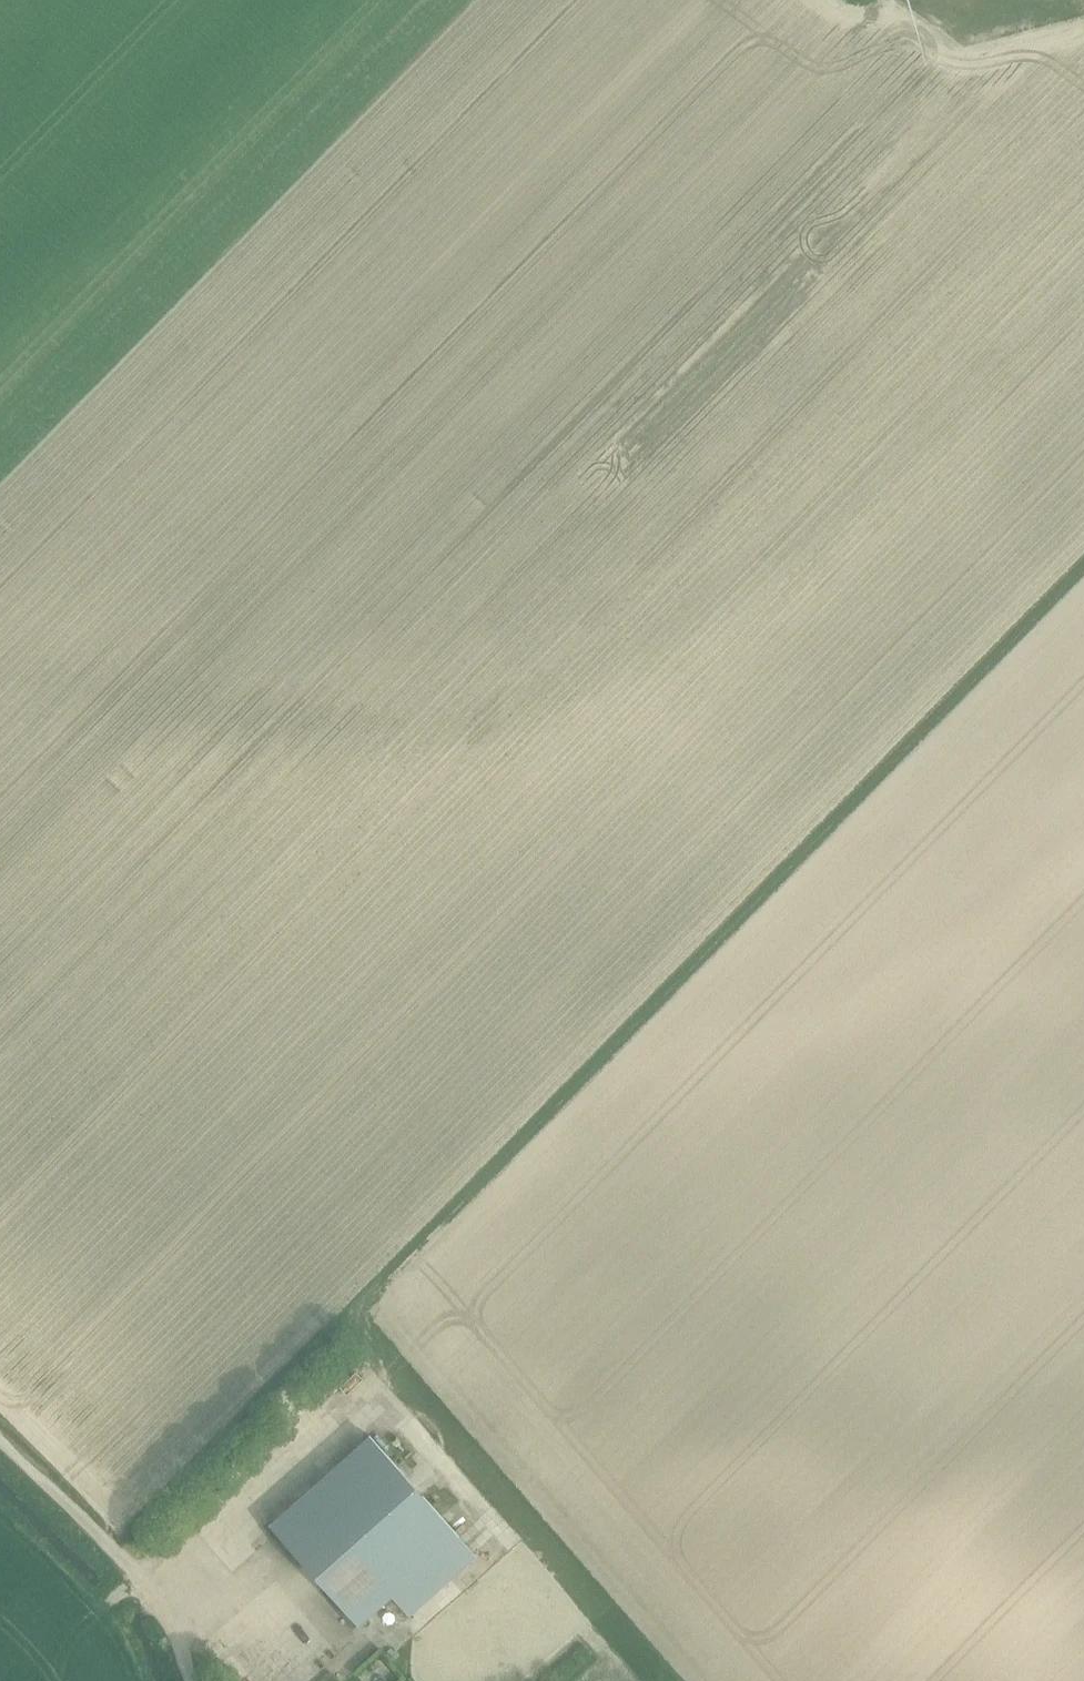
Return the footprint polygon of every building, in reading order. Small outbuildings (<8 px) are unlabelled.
[(391,1593),(409,1614),(477,1555),(387,1449),(284,1537),(358,1622),(391,1593)]
